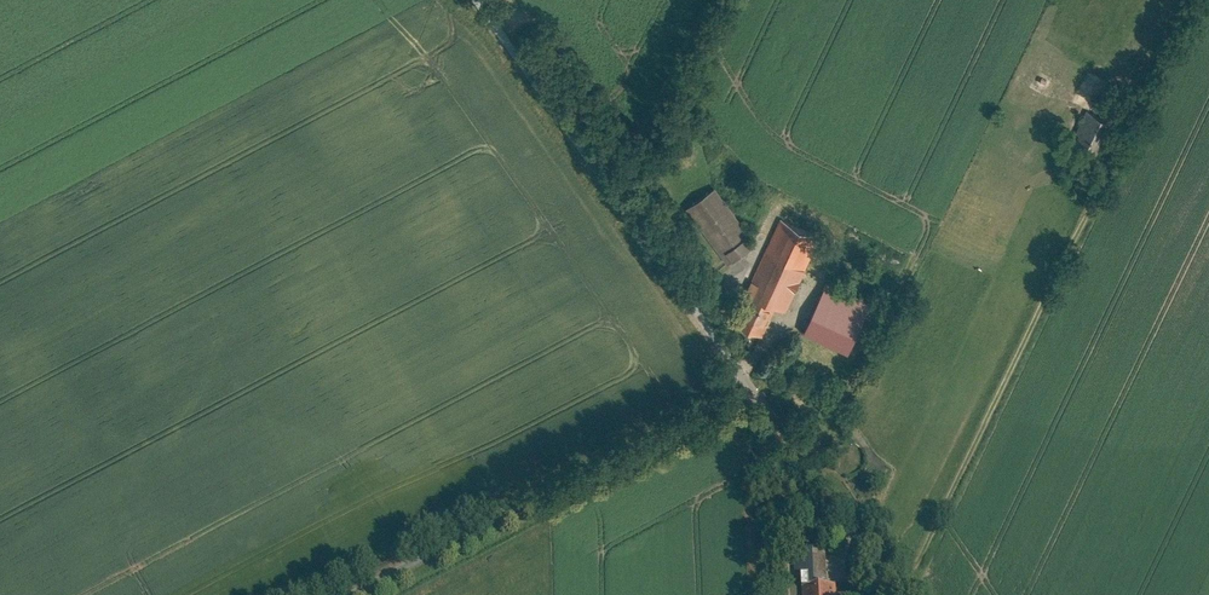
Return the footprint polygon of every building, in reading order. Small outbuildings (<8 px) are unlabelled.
[(1103,118),(1085,109),(1070,140),(1087,149),(1103,118)] [(756,235),(720,185),(691,206),(731,262),(753,246),(749,240),(756,235)] [(823,235),(784,218),(751,292),(758,295),(781,305),(790,309),(823,235)] [(829,281),(808,330),(854,349),(874,301),(829,281)] [(781,305),(758,295),(745,325),(767,335),(781,305)] [(830,555),(810,556),(812,585),(832,584),(830,555)] [(807,585),(807,594),(855,594),(841,594),(841,584),(832,584),(812,585),(807,585)]
